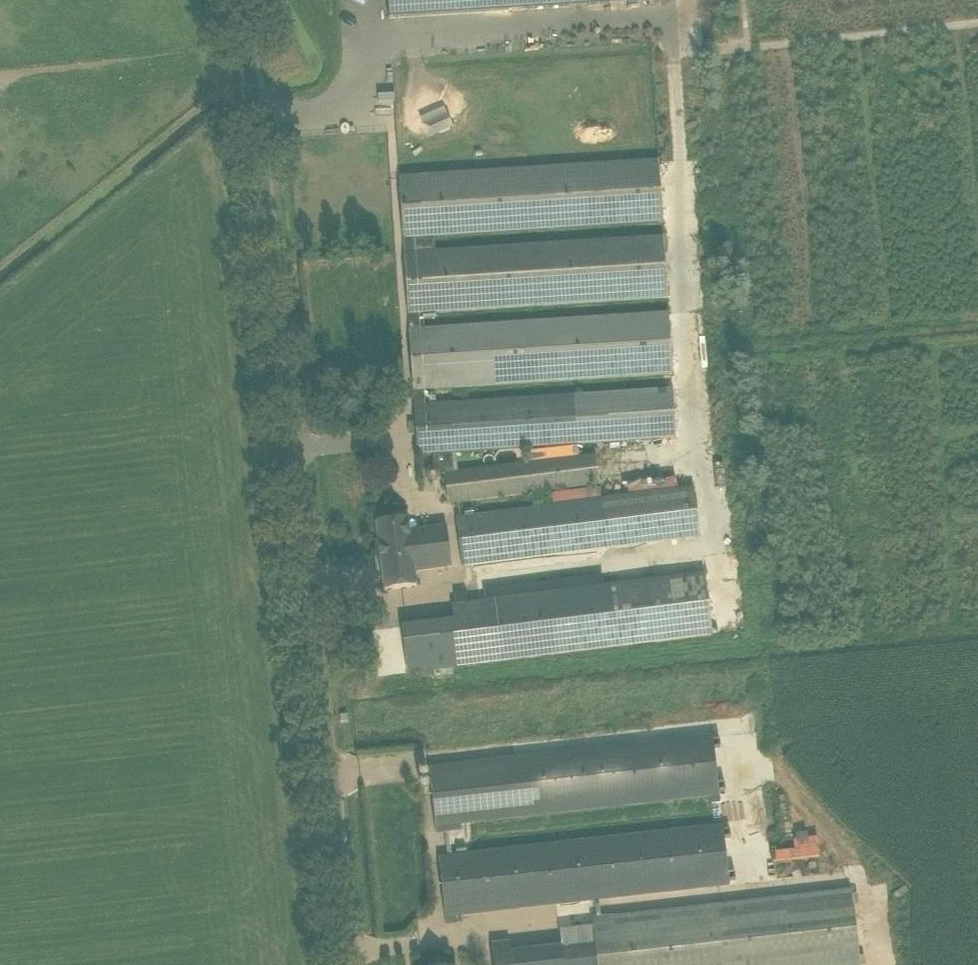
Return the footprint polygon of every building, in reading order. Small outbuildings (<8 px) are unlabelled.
[(388,18),(548,8),(648,2),(648,0),(387,0),(388,18)] [(428,136),(450,127),(442,106),(420,116),(428,136)] [(657,160),(397,174),(403,285),(496,280),(498,309),(665,300),(662,236),(435,248),(434,237),(661,224),(657,160)] [(668,313),(407,325),(408,358),(418,358),(419,369),(480,366),(481,386),(671,377),(668,313)] [(424,390),(413,390),(417,456),(434,455),(435,473),(444,473),(454,471),(453,454),(629,442),(630,460),(660,459),(658,440),(677,439),(673,388),(425,406),(424,390)] [(454,471),(444,473),(449,508),(455,508),(454,504),(599,486),(595,454),(454,471)] [(701,537),(694,487),(476,514),(475,509),(454,512),(461,567),(701,537)] [(411,532),(409,518),(376,522),(385,590),(416,586),(414,571),(452,567),(447,528),(411,532)] [(711,634),(704,573),(452,603),(454,620),(402,627),(407,672),(711,634)] [(435,827),(719,796),(713,737),(429,768),(435,827)] [(818,858),(816,835),(794,837),(792,809),(780,810),(782,836),(773,837),(776,862),(818,858)] [(729,882),(722,824),(439,860),(446,917),(729,882)] [(851,888),(591,918),(594,943),(560,947),(560,945),(511,950),(509,940),(490,943),(493,964),(860,964),(851,888)]
